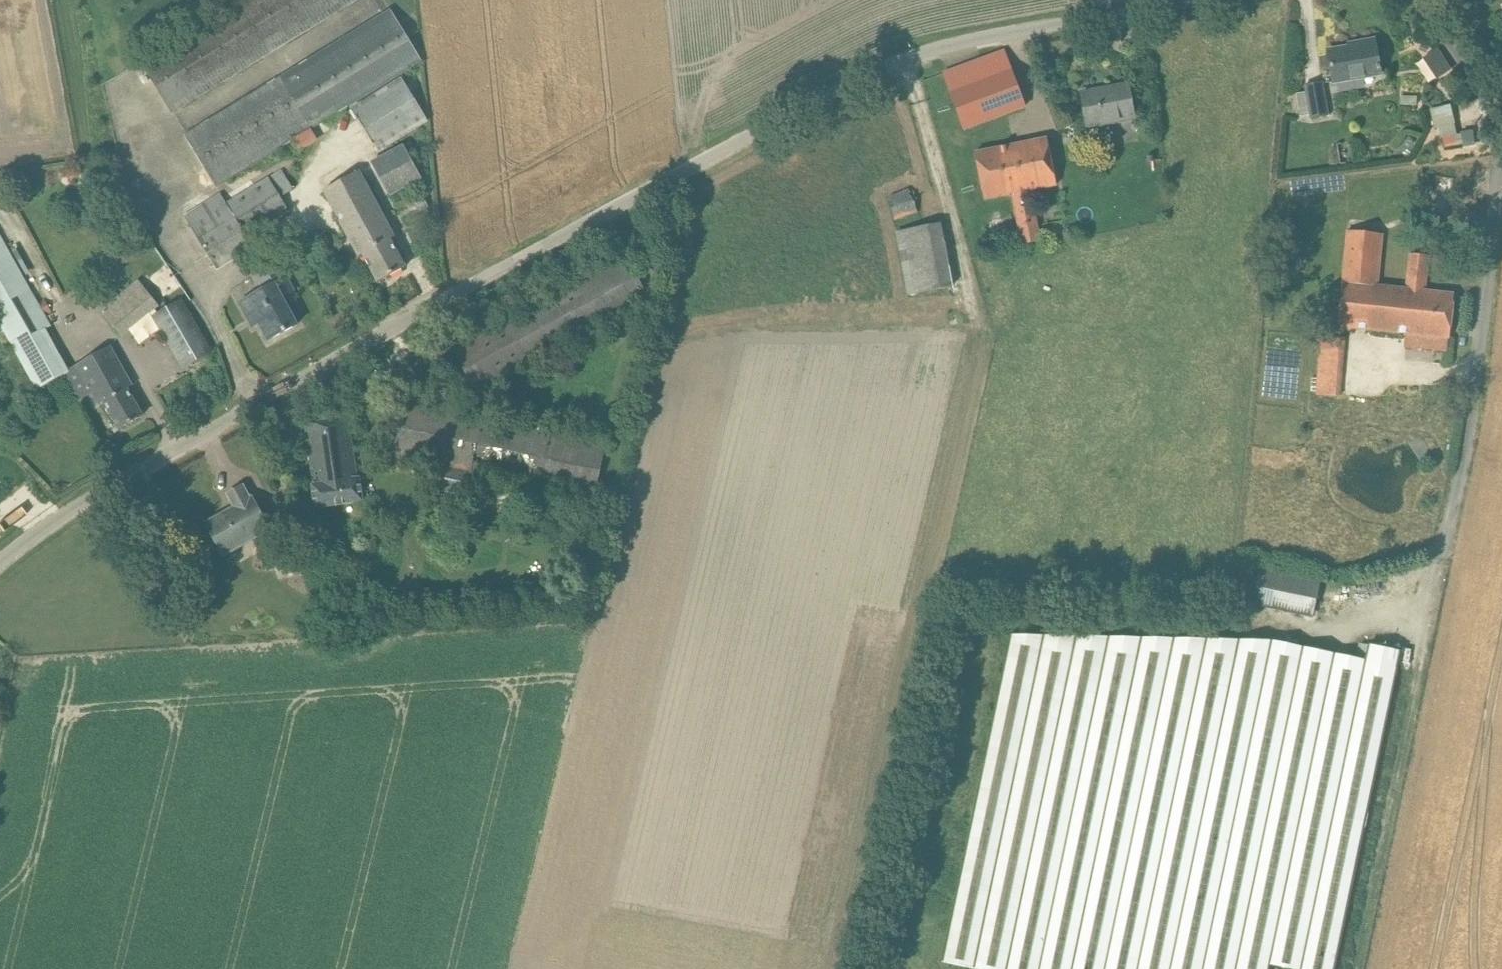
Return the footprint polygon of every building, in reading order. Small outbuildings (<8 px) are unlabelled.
[(141,64),(172,114),(357,0),(246,0),(141,64)] [(394,10),(185,137),(216,187),(295,139),(301,150),(319,140),(312,128),(425,60),(394,10)] [(1381,74),(1375,40),(1359,43),(1360,49),(1351,51),(1351,48),(1329,52),(1334,83),(1381,74)] [(966,129),(1025,106),(1004,50),(945,73),(966,129)] [(1451,71),(1438,50),(1422,59),(1436,81),(1451,71)] [(405,79),(354,109),(379,151),(430,121),(405,79)] [(1328,115),(1322,83),(1306,86),(1312,119),(1328,115)] [(1135,119),(1129,85),(1082,93),(1089,129),(1135,119)] [(1402,95),(1402,103),(1417,105),(1418,97),(1402,95)] [(1430,109),(1438,146),(1459,141),(1451,104),(1430,109)] [(1057,185),(1048,138),(976,152),(986,199),(1013,193),(1024,245),(1043,241),(1032,190),(1057,185)] [(404,145),(372,162),(391,197),(423,180),(404,145)] [(222,195),(186,217),(217,268),(253,246),(247,238),(289,212),(281,198),(293,190),(281,171),(227,204),(222,195)] [(360,172),(324,191),(359,256),(364,253),(379,282),(406,267),(391,239),(395,237),(360,172)] [(918,213),(911,191),(888,199),(895,221),(918,213)] [(429,207),(424,197),(410,205),(415,215),(429,207)] [(908,295),(954,286),(942,223),(896,231),(908,295)] [(1383,235),(1348,232),(1338,326),(1450,338),(1454,294),(1426,291),(1430,257),(1411,255),(1407,291),(1378,288),(1383,235)] [(38,388),(69,371),(46,329),(52,326),(0,233),(0,322),(38,388)] [(267,287),(240,301),(248,318),(256,314),(270,340),(298,325),(283,297),(294,291),(282,269),(263,279),(267,287)] [(159,303),(140,280),(103,311),(122,334),(159,303)] [(212,351),(183,299),(153,316),(181,368),(212,351)] [(1346,338),(1320,337),(1316,395),(1342,396),(1346,338)] [(112,346),(77,365),(99,405),(105,401),(120,429),(143,416),(128,388),(133,385),(112,346)] [(607,442),(404,398),(392,457),(441,467),(436,488),(463,494),(468,473),(595,500),(607,442)] [(358,478),(349,418),(306,424),(317,484),(315,486),(318,508),(363,500),(360,478),(358,478)] [(482,483),(480,496),(518,503),(521,491),(482,483)] [(222,554),(270,529),(253,497),(251,498),(244,486),(228,495),(235,507),(206,523),(222,554)] [(1319,584),(1260,572),(1253,603),(1312,616),(1319,584)] [(943,962),(979,968),(1270,968),(1270,965),(1291,968),(1336,968),(1402,651),(1369,645),(1366,660),(1273,641),(1012,634),(943,962)]
